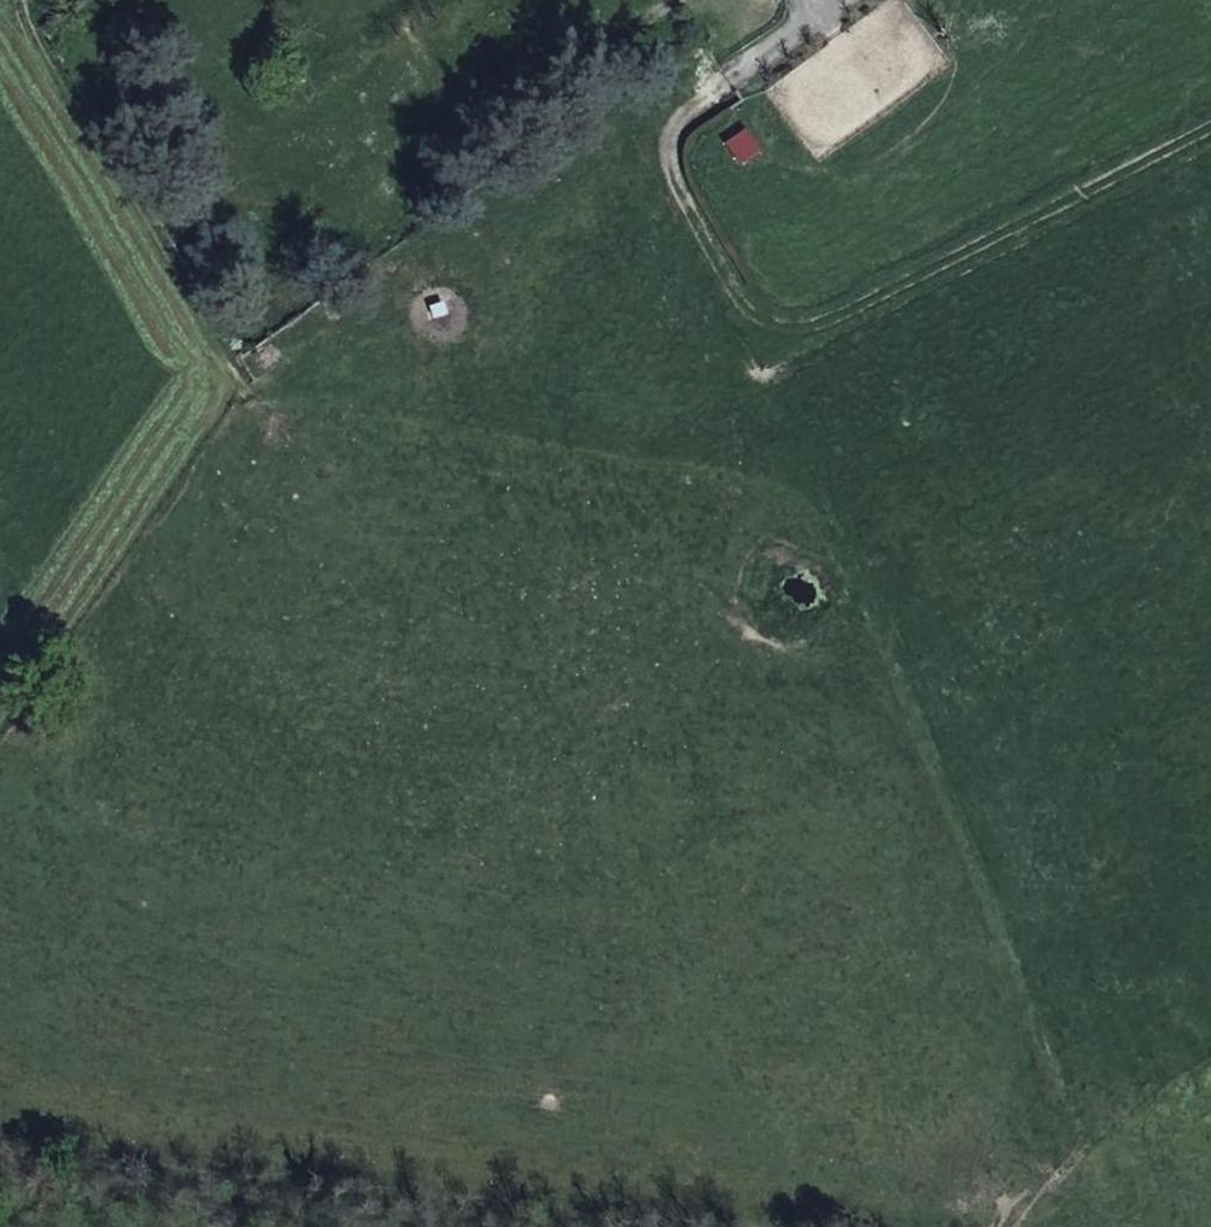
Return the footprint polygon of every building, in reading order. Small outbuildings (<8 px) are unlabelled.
[(767,10),(782,0),(759,0),(767,10)]
